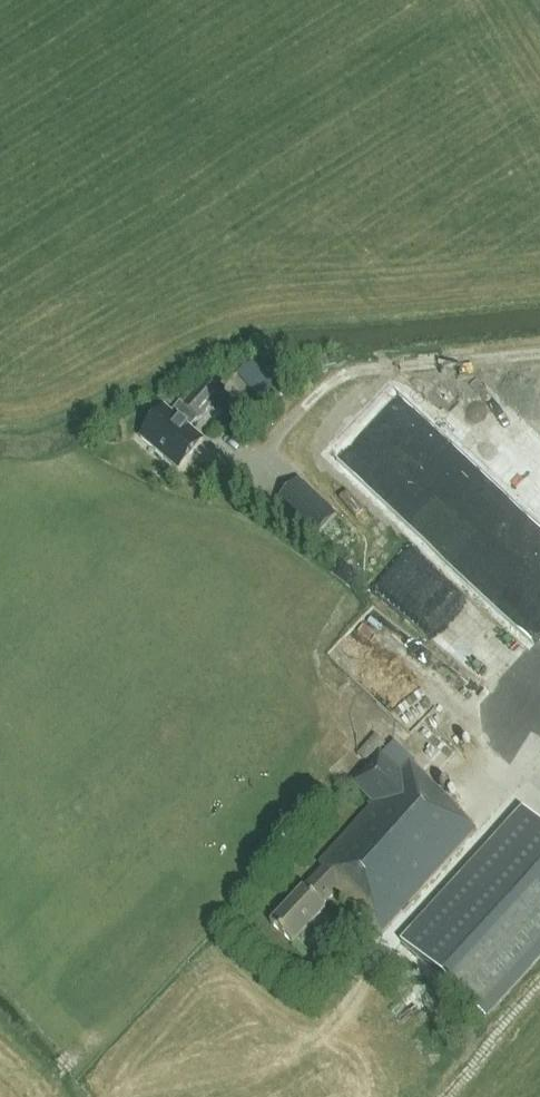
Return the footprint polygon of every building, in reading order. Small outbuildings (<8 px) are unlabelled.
[(285,395),(260,365),(242,381),(267,410),(285,395)] [(210,385),(205,381),(194,394),(191,391),(178,407),(171,401),(159,416),(140,438),(164,458),(173,447),(186,459),(203,439),(188,426),(196,418),(199,421),(222,394),(221,394),(230,382),(220,373),(210,385)] [(338,515),(300,479),(275,505),(313,542),(338,515)] [(494,543),(518,522),(497,499),(474,520),(494,543)] [(386,745),(376,736),(358,755),(368,765),(386,745)] [(460,811),(412,765),(415,762),(395,742),(383,756),(381,754),(354,784),(375,804),(320,865),(324,869),(271,925),(293,946),(326,910),(323,907),(338,892),(382,934),(476,830),(458,814),(460,811)] [(539,844),(539,809),(517,789),(492,817),(532,853),(539,844)] [(486,1022),(539,964),(539,887),(527,875),(435,974),(486,1022)]
